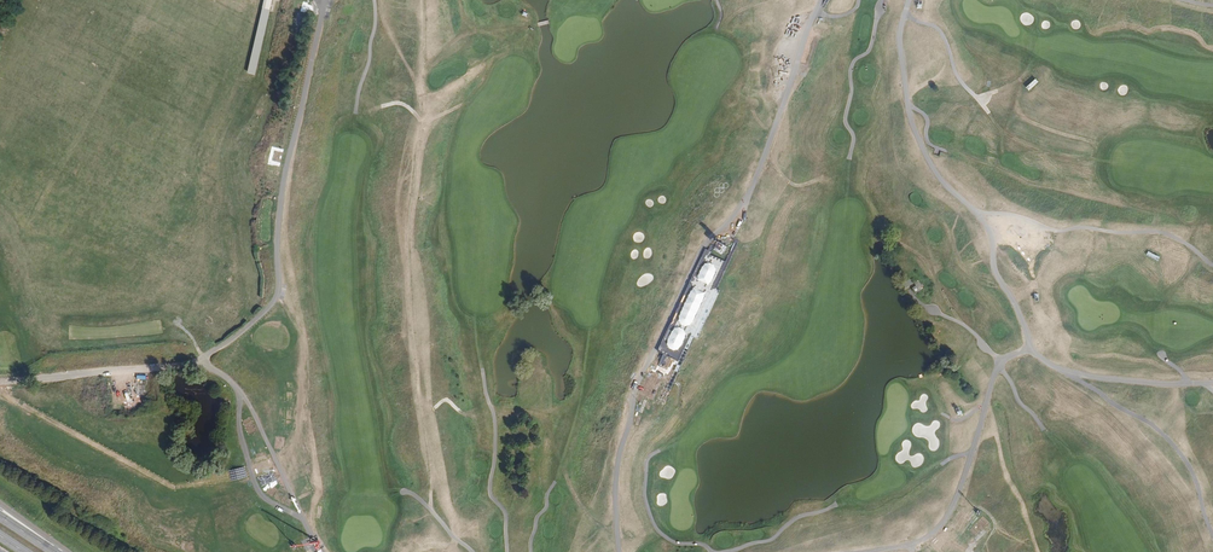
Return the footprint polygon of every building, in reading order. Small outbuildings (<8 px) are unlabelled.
[(254,67),(259,68),(273,0),(266,0),(254,67)] [(917,280),(914,283),(918,290),(922,288),(917,280)]
